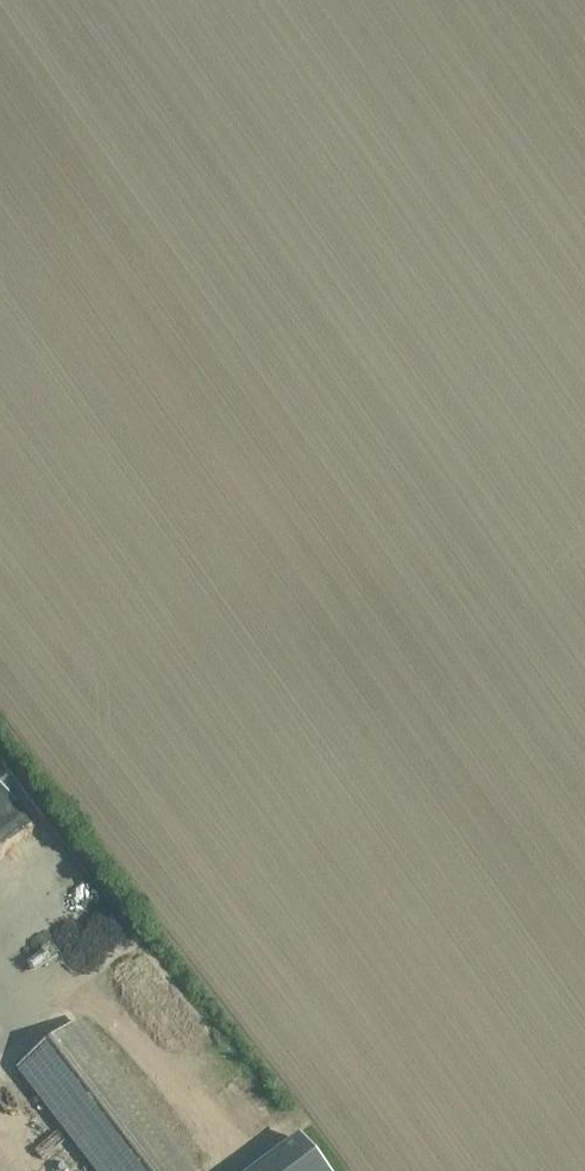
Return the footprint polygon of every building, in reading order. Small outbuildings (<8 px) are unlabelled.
[(80,1024),(48,1049),(19,1071),(95,1170),(193,1170),(80,1024)]
